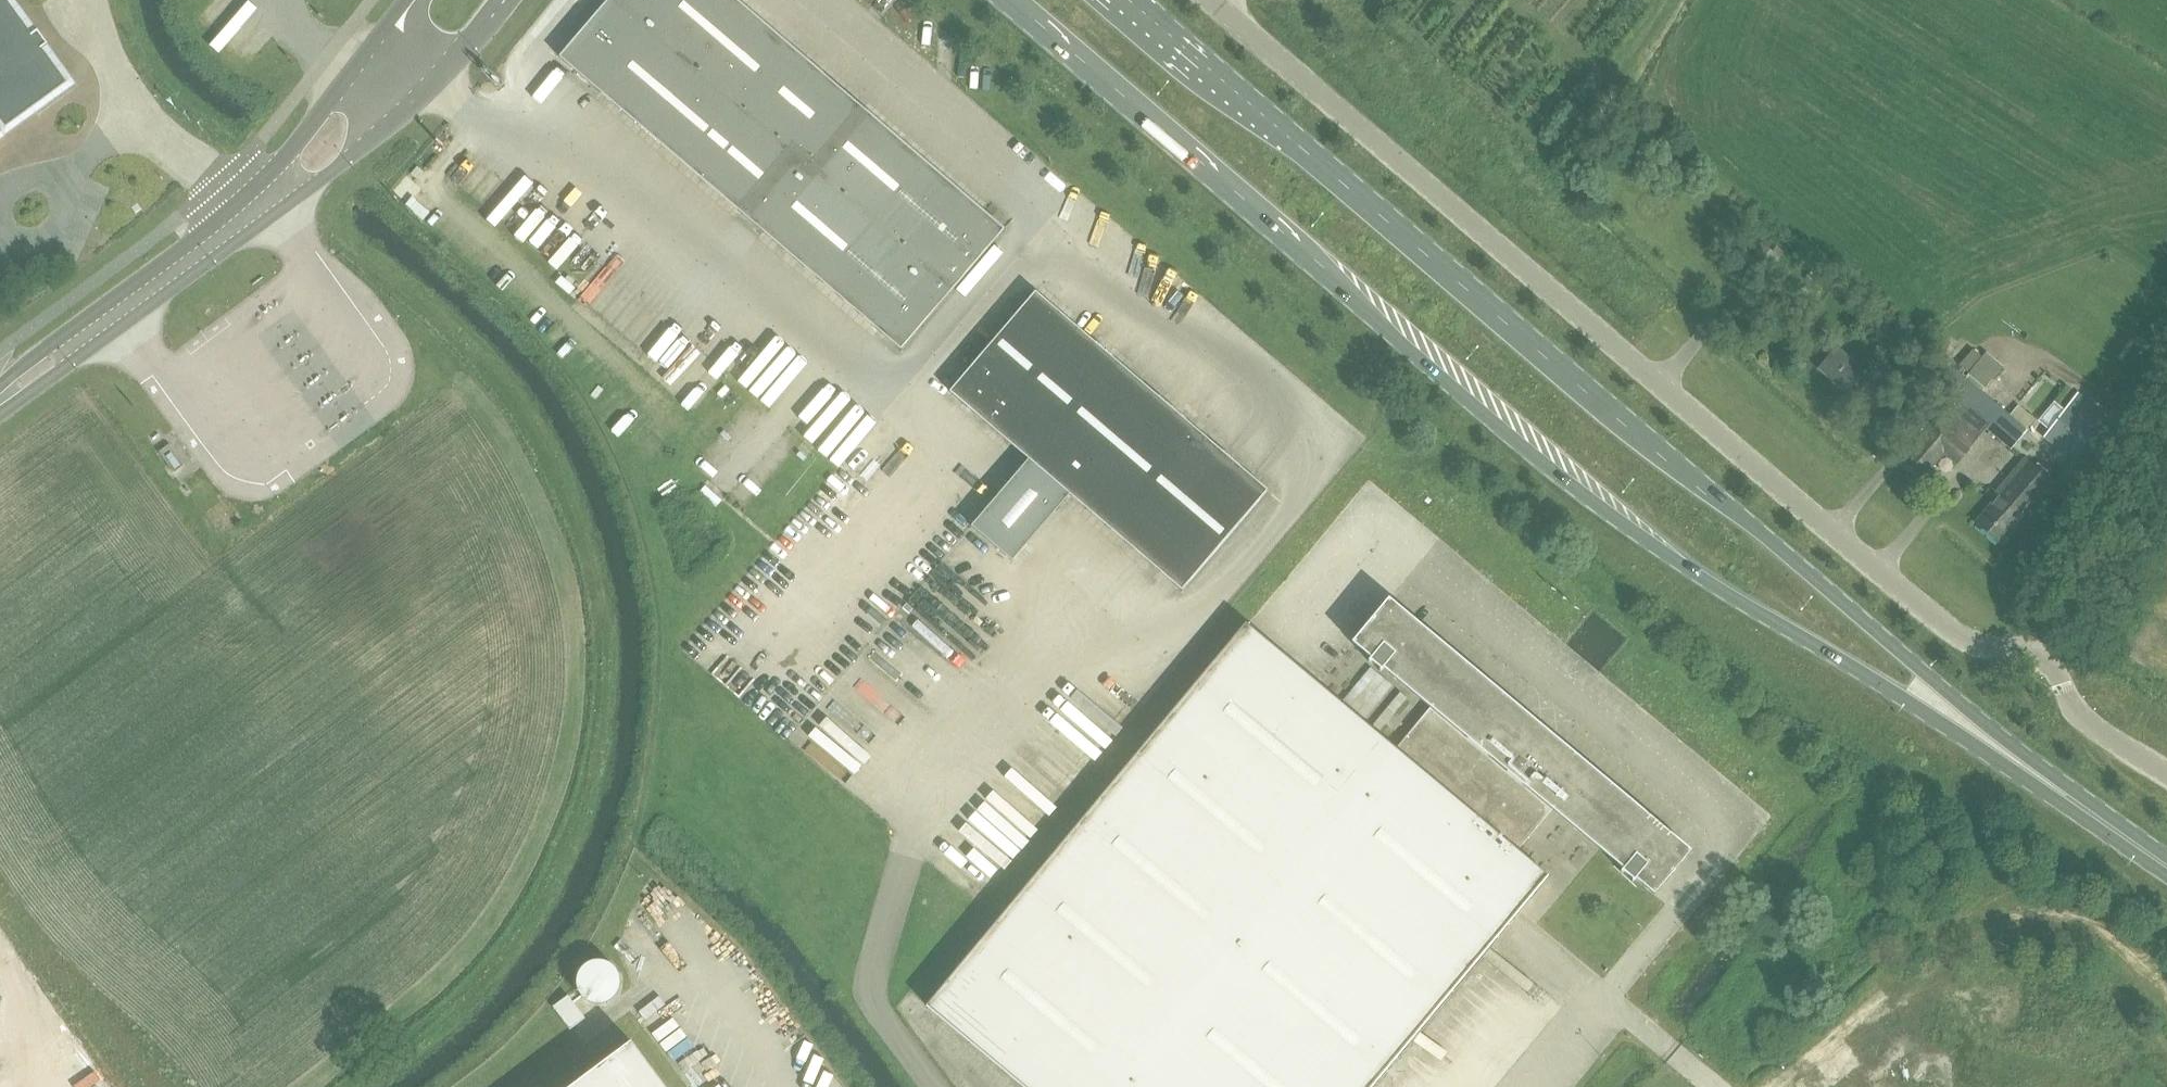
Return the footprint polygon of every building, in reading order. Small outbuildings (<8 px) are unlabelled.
[(34,110),(53,97),(54,98),(55,99),(56,99),(57,99),(59,99),(60,99),(61,98),(62,97),(63,96),(63,95),(64,94),(64,92),(63,91),(63,90),(69,85),(7,0),(0,0),(0,135),(34,110)] [(702,179),(821,281),(901,350),(1005,230),(924,160),(805,59),(737,0),(609,0),(560,57),(702,179)] [(1760,241),(1744,261),(1763,278),(1780,258),(1760,241)] [(1809,273),(1803,280),(1813,287),(1819,280),(1809,273)] [(1027,458),(1113,358),(1036,292),(950,392),(1027,458)] [(1881,342),(1872,353),(1885,364),(1894,353),(1881,342)] [(1849,361),(1835,350),(1820,368),(1845,390),(1861,371),(1860,370),(1864,365),(1853,356),(1849,361)] [(1978,355),(1972,350),(1959,365),(1965,370),(1978,355)] [(1105,524),(1191,424),(1113,358),(1027,458),(1105,524)] [(1940,386),(1955,369),(1943,359),(1929,377),(1940,386)] [(1955,369),(1940,386),(1955,398),(1903,459),(1924,476),(1944,452),(1957,463),(1987,427),(2010,447),(2026,428),(1980,389),(1963,375),(1955,369)] [(2078,392),(2043,438),(2085,471),(2120,425),(2078,392)] [(1191,424),(1105,524),(1182,591),(1268,490),(1191,424)] [(2026,520),(2056,486),(2024,459),(1991,497),(1995,499),(1975,522),(2000,544),(2023,517),(2026,520)] [(1430,708),(1396,749),(1246,623),(927,1006),(1024,1086),(1372,1086),(1548,876),(1518,850),(1553,809),(1624,867),(1621,872),(1633,882),(1636,879),(1654,895),(1691,851),(1389,599),(1352,643),(1371,658),(1369,661),(1381,672),(1384,669),(1430,708)] [(1402,722),(1394,716),(1387,724),(1395,731),(1402,722)] [(568,995),(553,1007),(570,1030),(586,1018),(568,995)] [(572,1086),(666,1086),(632,1042),(572,1086)]
